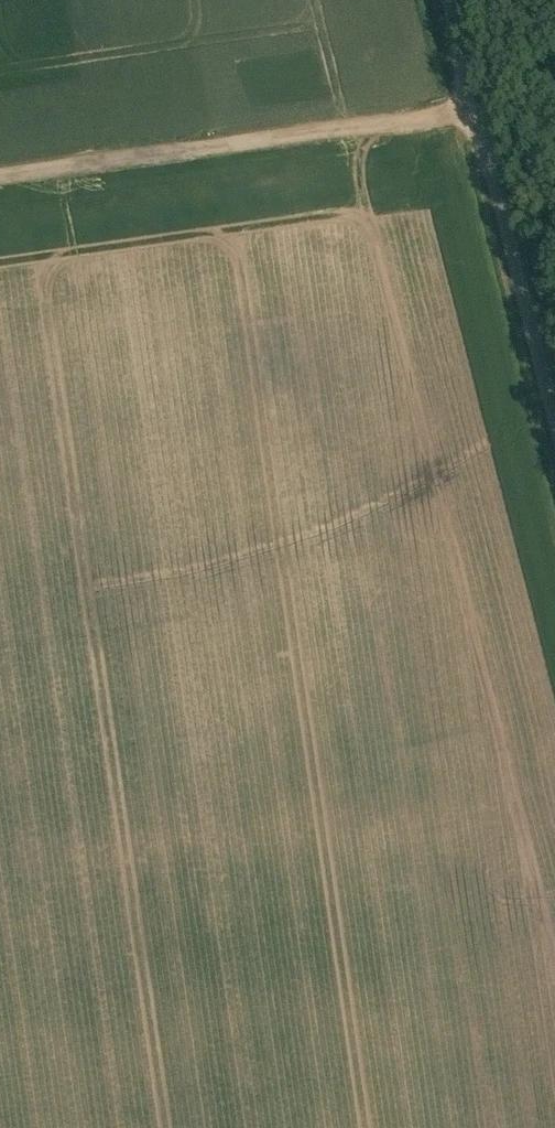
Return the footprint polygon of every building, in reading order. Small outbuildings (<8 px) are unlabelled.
[(171,544),(171,556),(188,556),(188,544),(171,544)]
